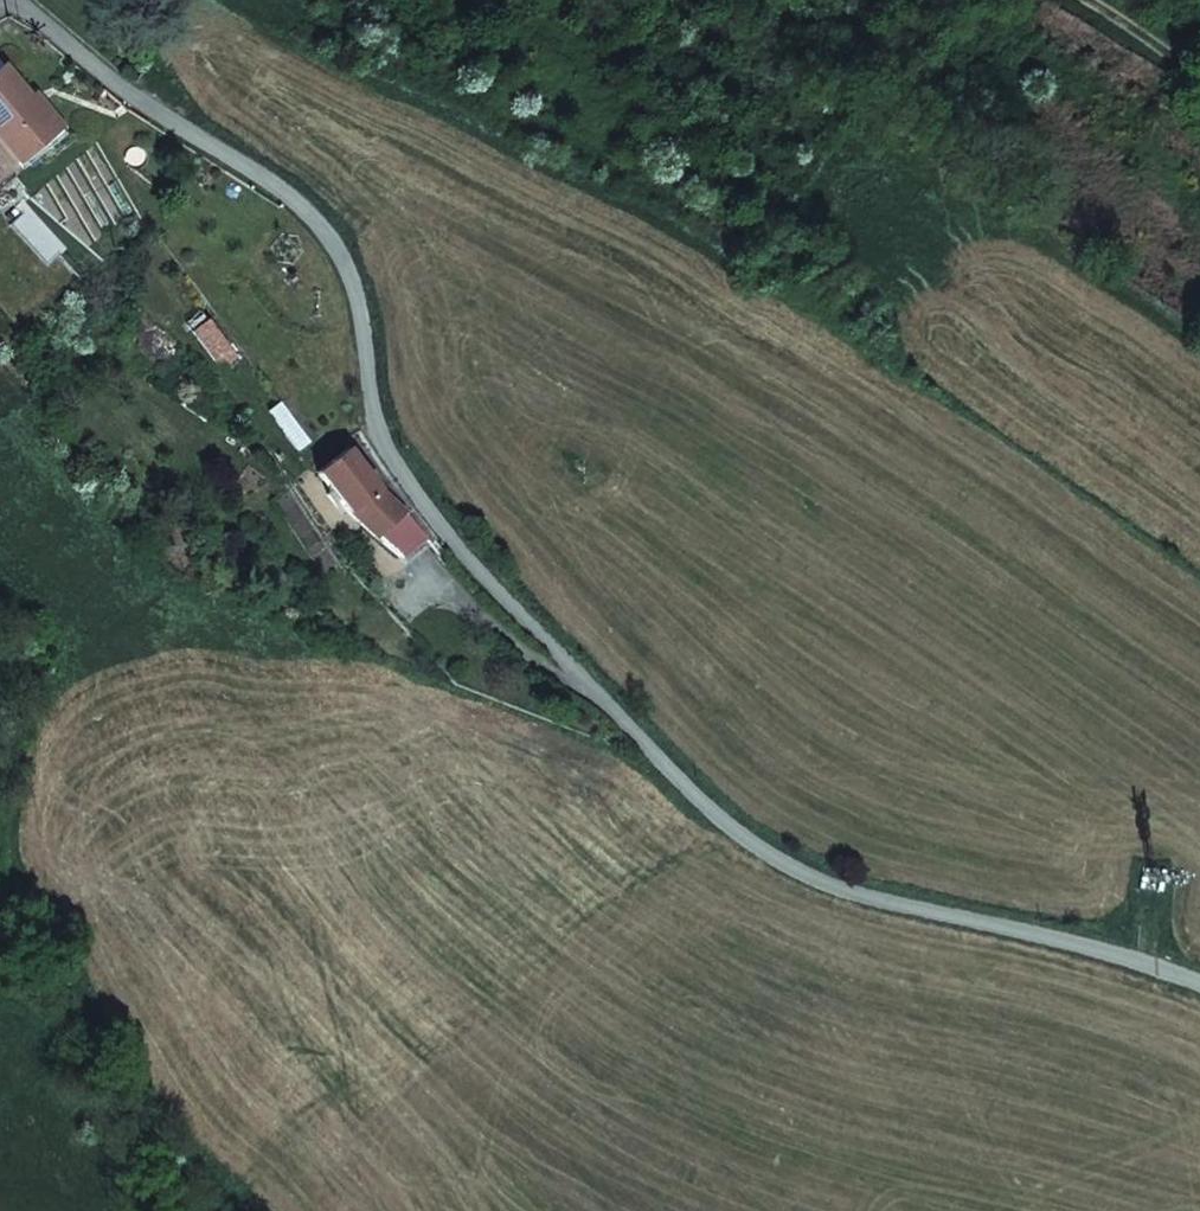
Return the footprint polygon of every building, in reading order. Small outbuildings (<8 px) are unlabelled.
[(34,96),(9,67),(0,74),(0,134),(21,160),(57,132),(30,99),(34,96)] [(38,92),(34,96),(30,99),(57,132),(65,126),(38,92)] [(236,349),(212,317),(191,331),(216,362),(227,355),(236,368),(244,362),(235,350),(236,349)] [(281,400),(273,407),(287,427),(295,421),(281,400)] [(295,421),(287,427),(284,429),(301,452),(314,441),(298,419),(295,421)] [(379,486),(350,449),(317,474),(349,514),(354,512),(403,558),(429,537),(395,502),(379,486)]
